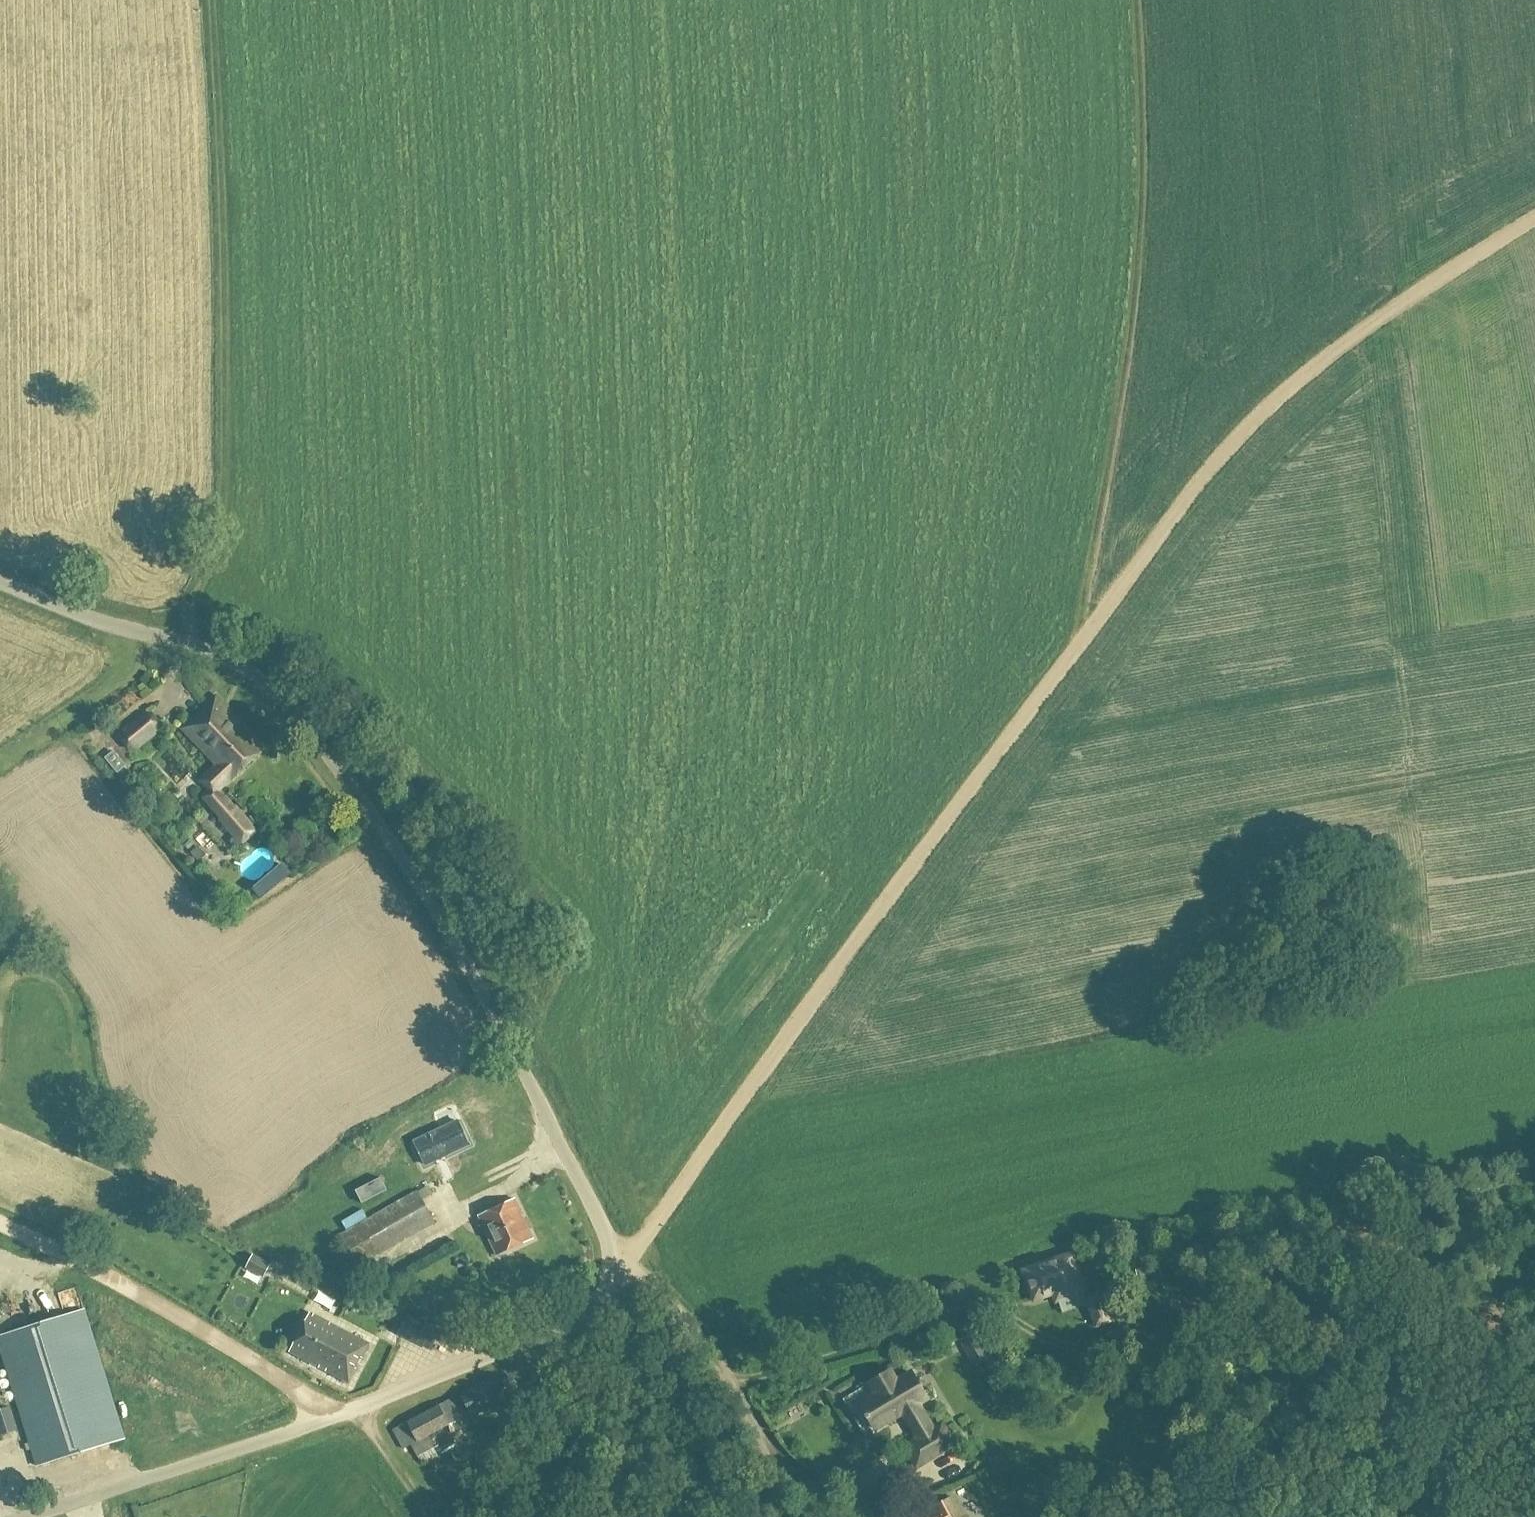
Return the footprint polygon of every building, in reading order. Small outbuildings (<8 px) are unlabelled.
[(265,747),(217,696),(182,728),(217,765),(201,780),(215,795),(265,747)] [(142,718),(123,732),(122,741),(128,748),(137,747),(158,732),(160,722),(154,717),(142,718)] [(235,805),(218,821),(233,837),(229,840),(236,848),(259,830),(235,805)] [(250,846),(255,859),(240,865),(248,885),(281,871),(269,839),(250,846)] [(469,1144),(458,1120),(415,1141),(426,1164),(469,1144)] [(339,1237),(357,1269),(436,1223),(418,1191),(339,1237)] [(516,1199),(480,1215),(479,1215),(497,1256),(534,1240),(516,1199)] [(1055,1293),(1057,1299),(1084,1290),(1072,1255),(1024,1272),(1034,1300),(1055,1293)] [(270,1264),(263,1261),(253,1256),(248,1268),(257,1272),(265,1275),(270,1264)] [(1099,1294),(1087,1298),(1096,1324),(1109,1320),(1099,1294)] [(37,1465),(125,1438),(85,1310),(0,1337),(0,1347),(37,1465)] [(311,1313),(291,1351),(348,1382),(368,1344),(311,1313)] [(870,1383),(876,1393),(860,1402),(867,1414),(865,1415),(867,1418),(869,1417),(875,1428),(901,1413),(917,1439),(915,1440),(917,1444),(905,1452),(914,1468),(954,1444),(942,1424),(933,1429),(918,1403),(927,1398),(912,1372),(897,1381),(891,1370),(870,1383)] [(493,1377),(461,1394),(472,1414),(504,1398),(493,1377)] [(403,1448),(462,1417),(452,1398),(393,1430),(403,1448)] [(1,1435),(15,1431),(9,1408),(0,1410),(0,1432),(1,1435)] [(439,1456),(428,1436),(412,1445),(419,1456),(422,1463),(439,1456)] [(954,1498),(917,1516),(964,1516),(954,1498)]
